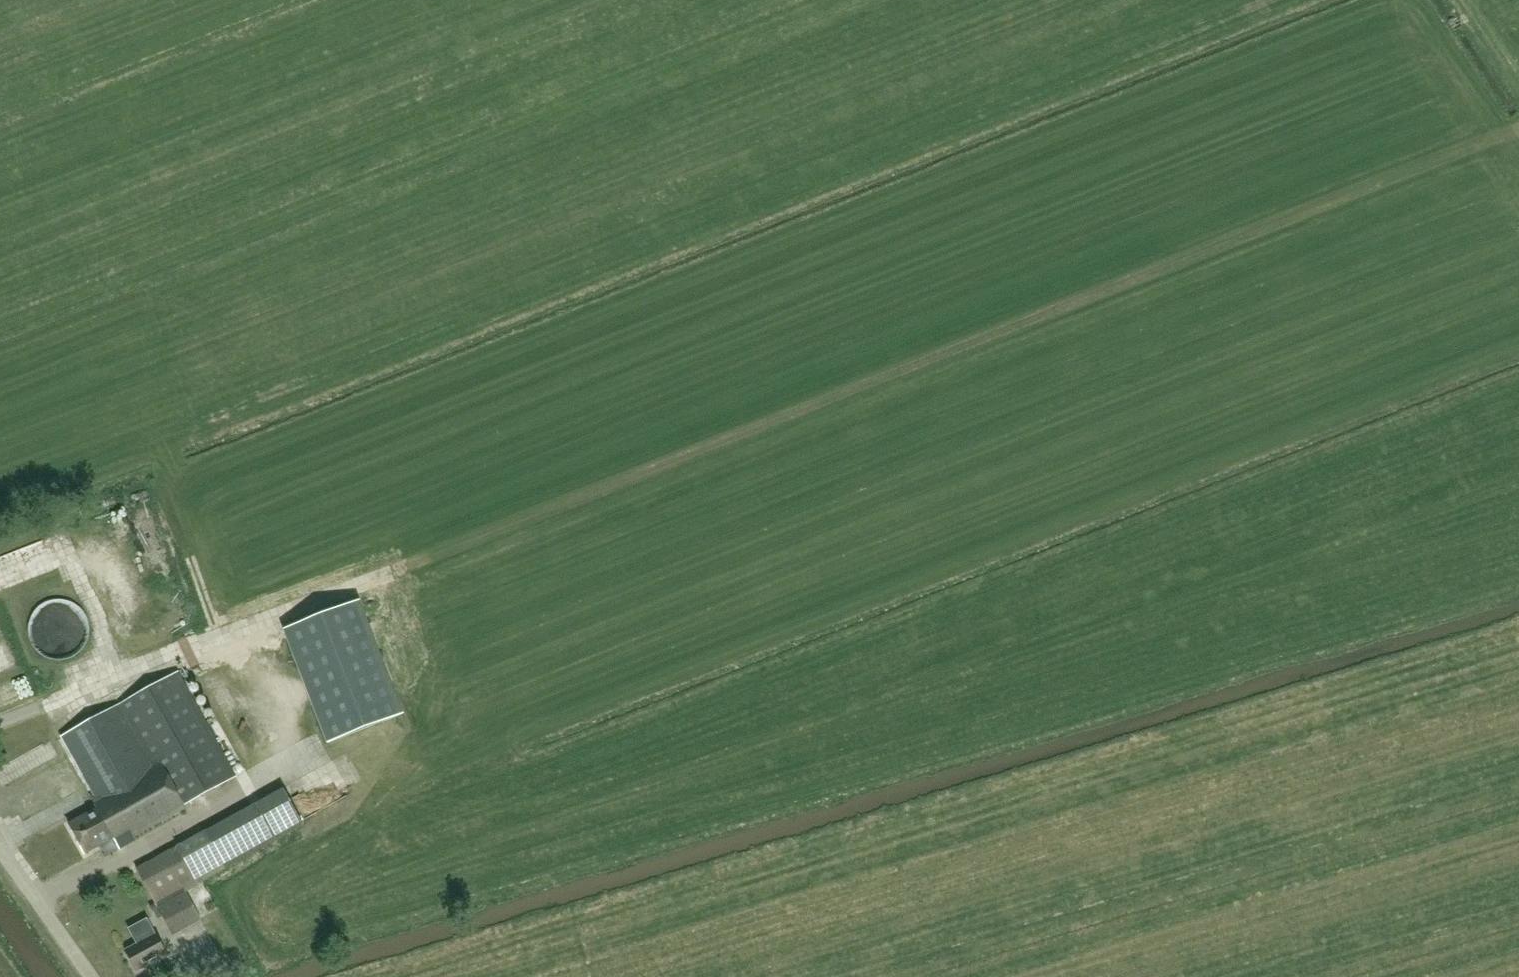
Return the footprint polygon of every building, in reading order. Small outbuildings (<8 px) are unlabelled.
[(170,491),(180,487),(174,473),(164,477),(170,491)] [(89,635),(89,632),(89,629),(89,626),(89,623),(88,620),(87,617),(85,614),(83,611),(81,609),(79,606),(76,604),(73,602),(69,601),(66,600),(63,599),(59,599),(56,599),(53,599),(50,600),(47,601),(45,602),(43,604),(40,605),(38,607),(36,610),(34,612),(32,615),(30,618),(29,622),(29,625),(28,629),(28,632),(29,636),(30,639),(31,642),(33,645),(34,648),(36,650),(38,652),(41,654),(43,655),(45,657),(48,658),(51,659),(54,660),(58,660),(61,660),(64,659),(68,659),(71,657),(74,656),(77,654),(80,651),(82,649),(84,646),(86,643),(87,640),(88,638),(89,635)] [(328,743),(402,714),(359,602),(285,630),(328,743)] [(13,663),(5,646),(0,648),(0,669),(13,663)] [(119,707),(63,738),(96,796),(93,798),(99,809),(70,825),(87,855),(115,839),(121,850),(128,846),(125,842),(126,841),(187,806),(185,803),(235,774),(183,682),(178,673),(119,707)] [(49,747),(31,753),(35,766),(53,760),(49,747)] [(177,847),(137,870),(158,906),(172,933),(200,917),(186,891),(198,884),(197,883),(177,847)] [(137,945),(126,951),(137,971),(167,954),(148,919),(129,930),(137,945)]
